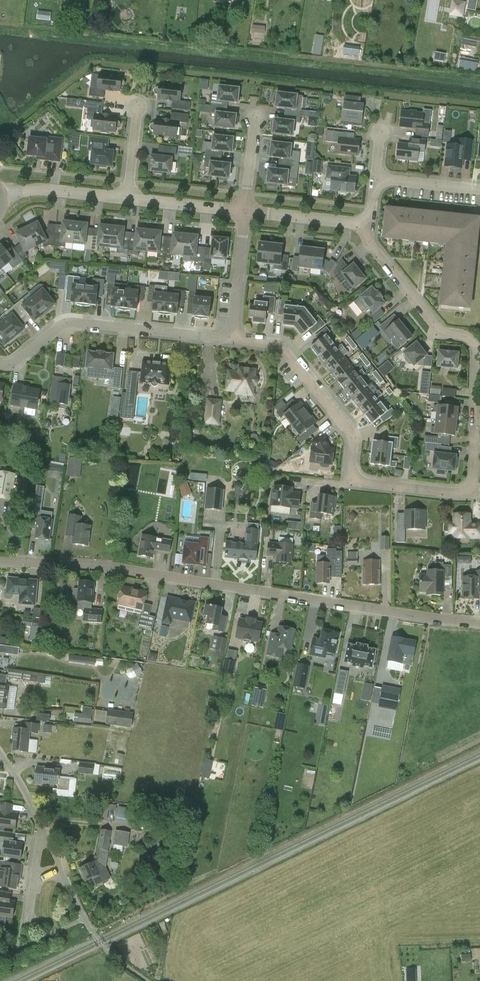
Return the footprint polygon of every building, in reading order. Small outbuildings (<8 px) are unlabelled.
[(450,14),(462,16),(464,2),(452,0),(450,14)] [(468,9),(476,10),(478,0),(469,0),(468,9)] [(253,33),(266,33),(266,25),(253,25),(253,33)] [(313,53),(322,54),(324,35),(316,34),(313,53)] [(343,53),(359,56),(361,47),(345,44),(343,53)] [(435,52),(433,60),(444,62),(445,54),(435,52)] [(90,89),(89,97),(104,98),(105,91),(113,92),(113,91),(120,92),(120,88),(123,88),(124,86),(125,84),(125,82),(123,80),(121,80),(122,76),(99,74),(98,89),(90,89)] [(158,95),(158,99),(165,100),(165,101),(173,101),(172,109),(189,111),(190,102),(180,101),(182,86),(159,83),(159,87),(157,87),(155,89),(154,91),(154,93),(156,94),(158,95)] [(237,103),(238,101),(241,99),(238,95),(239,89),(219,86),(218,95),(212,94),(211,106),(226,108),(226,102),(237,103)] [(309,111),(301,110),(303,96),(277,93),(276,100),(273,102),(276,106),(275,107),(287,109),(286,115),(301,116),(309,117),(309,111)] [(345,95),(342,122),(354,123),(354,125),(361,126),(364,104),(360,104),(361,97),(345,95)] [(86,101),(85,109),(88,109),(86,120),(91,120),(90,128),(93,128),(93,130),(101,131),(101,133),(107,134),(108,132),(115,133),(116,129),(118,129),(120,127),(121,125),(120,123),(119,121),(117,121),(117,117),(110,116),(110,115),(102,114),(103,103),(86,101)] [(235,129),(235,124),(237,124),(238,117),(236,117),(236,115),(225,114),(226,108),(211,106),(209,118),(215,118),(214,127),(235,129)] [(402,111),(400,126),(416,128),(416,135),(428,137),(429,124),(422,123),(423,114),(402,111)] [(150,127),(150,129),(152,131),(154,131),(154,135),(176,138),(178,122),(188,123),(189,115),(171,113),(170,120),(163,119),(163,120),(155,119),(155,123),(153,123),(151,125),(150,127)] [(271,128),(273,128),(272,133),(292,136),(294,122),(300,123),(301,116),(286,115),(286,120),(274,119),(274,121),(272,121),(271,128)] [(318,118),(309,118),(308,126),(317,127),(318,118)] [(444,142),(451,143),(452,131),(445,130),(444,142)] [(326,141),(332,142),(338,143),(337,153),(358,155),(360,140),(345,139),(345,133),(327,131),(326,141)] [(213,136),(213,143),(204,142),(203,150),(206,150),(205,155),(220,157),(220,151),(232,152),(232,150),(234,151),(235,143),(233,143),(233,138),(213,136)] [(41,159),(42,159),(59,161),(62,140),(42,137),(42,140),(30,138),(28,155),(41,157),(41,158),(41,159)] [(112,167),(112,161),(115,161),(116,153),(113,153),(113,152),(107,151),(108,140),(90,138),(89,146),(93,146),(91,164),(99,165),(99,168),(106,169),(107,166),(112,167)] [(406,160),(406,159),(418,161),(419,146),(425,147),(425,140),(413,139),(413,145),(398,143),(396,158),(400,159),(399,160),(406,160)] [(457,169),(459,167),(462,168),(463,160),(470,160),(473,141),(459,139),(458,146),(447,145),(445,166),(452,167),(453,168),(457,169)] [(268,154),(270,155),(270,157),(281,158),(281,164),(295,166),(296,159),(290,158),(291,145),(271,142),(271,147),(269,147),(268,154)] [(161,174),(162,172),(170,173),(172,155),(176,155),(177,148),(159,146),(158,157),(151,156),(151,158),(149,158),(149,164),(150,165),(150,171),(155,172),(155,173),(161,174)] [(227,180),(227,178),(229,179),(230,172),(233,169),(230,166),(231,164),(219,163),(220,157),(205,155),(204,167),(210,168),(209,176),(220,178),(219,180),(227,180)] [(322,161),(314,160),(313,167),(312,176),(312,177),(316,177),(316,174),(321,174),(322,161)] [(265,173),(268,177),(267,183),(269,183),(269,185),(276,186),(276,184),(287,185),(288,172),(294,172),(295,166),(281,164),(280,170),(268,169),(268,170),(265,173)] [(345,194),(347,192),(354,193),(356,177),(343,175),(344,166),(328,165),(326,178),(332,179),(330,190),(340,191),(340,193),(345,194)] [(312,176),(313,167),(305,167),(305,175),(312,176)] [(476,248),(479,218),(476,218),(387,209),(384,238),(447,244),(441,305),(459,307),(459,308),(464,308),(464,307),(470,308),(476,248)] [(30,225),(31,227),(27,228),(36,247),(42,243),(44,248),(49,246),(54,246),(56,234),(47,233),(43,235),(38,223),(36,224),(36,222),(30,225)] [(61,242),(73,244),(75,223),(64,222),(62,235),(56,234),(54,246),(61,247),(61,242)] [(84,250),(91,250),(92,238),(86,237),(87,224),(75,223),(73,244),(85,245),(84,250)] [(98,246),(110,248),(112,227),(100,226),(99,238),(92,238),(91,250),(97,251),(98,246)] [(117,253),(128,254),(129,242),(123,241),(124,228),(112,227),(110,248),(117,248),(117,253)] [(17,231),(18,233),(16,234),(22,245),(15,251),(23,261),(27,256),(25,252),(36,247),(27,228),(24,230),(23,229),(17,231)] [(136,242),(129,242),(128,254),(139,255),(139,251),(147,251),(149,231),(137,230),(136,242)] [(158,253),(158,258),(165,258),(166,246),(160,245),(161,232),(149,231),(147,251),(158,253)] [(172,254),(176,255),(184,255),(186,235),(174,234),(173,246),(166,246),(165,258),(171,259),(172,254)] [(198,236),(186,235),(184,255),(191,256),(190,261),(195,261),(194,265),(201,266),(203,250),(196,249),(198,236)] [(212,258),(226,260),(227,251),(228,252),(229,245),(228,245),(228,240),(222,239),(222,237),(216,236),(215,238),(213,238),(212,251),(205,250),(204,262),(211,263),(212,258)] [(263,241),(263,243),(259,242),(257,263),(269,264),(271,242),(263,241)] [(274,269),(280,270),(287,271),(289,258),(281,257),(283,245),(279,245),(279,243),(271,242),(269,264),(274,264),(274,269)] [(3,270),(10,264),(14,270),(24,262),(23,261),(15,251),(15,250),(9,255),(2,246),(0,247),(0,266),(3,270)] [(299,267),(310,269),(313,246),(305,246),(305,248),(301,247),(300,259),(294,258),(292,271),(298,272),(299,267)] [(321,247),(313,246),(310,269),(322,270),(324,250),(321,249),(321,247)] [(331,259),(324,270),(329,274),(336,263),(331,259)] [(342,260),(335,273),(343,282),(347,279),(355,288),(365,279),(354,264),(349,268),(342,260)] [(115,283),(117,269),(108,268),(107,282),(115,283)] [(160,271),(160,279),(180,280),(181,272),(160,271)] [(65,290),(66,274),(60,273),(58,290),(65,290)] [(83,307),(84,307),(86,285),(79,285),(80,277),(68,276),(67,291),(73,292),(71,303),(72,303),(77,303),(77,305),(83,307)] [(267,278),(254,276),(254,282),(266,284),(267,278)] [(92,286),(86,285),(84,307),(90,306),(90,305),(95,305),(95,306),(96,306),(97,294),(103,295),(105,280),(93,279),(92,286)] [(123,311),(124,311),(126,290),(120,289),(120,284),(109,283),(107,295),(113,296),(112,307),(113,307),(118,308),(118,309),(123,311)] [(51,288),(46,288),(44,285),(39,285),(29,293),(46,314),(52,309),(51,308),(56,305),(48,295),(50,292),(51,288)] [(164,315),(165,315),(167,294),(160,293),(161,286),(149,285),(148,300),(154,300),(153,312),(153,311),(158,312),(158,313),(164,315)] [(133,288),(132,290),(126,290),(124,311),(125,311),(131,310),(131,309),(136,310),(137,310),(138,299),(144,299),(145,287),(135,286),(133,288)] [(372,288),(360,297),(373,313),(370,315),(375,321),(384,314),(380,308),(385,304),(381,299),(383,297),(378,291),(376,293),(372,288)] [(173,295),(167,294),(165,315),(166,315),(171,315),(171,313),(177,314),(176,314),(177,314),(178,303),(184,304),(186,291),(174,290),(173,295)] [(194,305),(193,316),(194,316),(194,317),(200,319),(202,319),(208,319),(208,317),(208,318),(209,318),(210,312),(212,312),(212,305),(210,305),(211,298),(210,298),(210,299),(195,297),(196,292),(190,292),(188,304),(194,305)] [(29,294),(14,306),(23,317),(28,312),(35,321),(39,318),(40,319),(46,314),(29,293),(29,294)] [(254,307),(251,306),(250,317),(253,318),(253,323),(265,324),(267,311),(274,312),(276,297),(264,296),(263,302),(255,301),(254,307)] [(291,301),(286,300),(279,300),(278,312),(284,313),(283,325),(294,327),(305,308),(291,306),(291,301)] [(9,317),(3,323),(16,339),(21,334),(21,333),(25,329),(18,321),(23,317),(14,306),(6,313),(9,317)] [(314,319),(305,308),(294,327),(302,336),(311,328),(315,333),(326,324),(318,315),(314,319)] [(407,329),(406,330),(399,320),(393,325),(389,320),(380,327),(398,349),(412,337),(411,336),(412,335),(407,329)] [(16,339),(3,323),(0,325),(0,341),(5,346),(9,343),(10,344),(16,339)] [(311,347),(318,356),(334,343),(327,335),(331,332),(327,327),(317,335),(321,339),(311,347)] [(373,327),(364,334),(370,341),(379,334),(373,327)] [(360,329),(352,333),(355,338),(363,334),(360,329)] [(364,334),(356,340),(363,349),(371,343),(370,341),(364,334)] [(408,364),(413,365),(414,366),(416,364),(424,365),(425,357),(427,355),(426,354),(426,349),(422,349),(417,342),(404,353),(405,354),(404,359),(408,364)] [(337,348),(334,343),(318,356),(325,364),(345,348),(342,344),(337,348)] [(325,364),(331,373),(347,360),(344,356),(348,352),(345,348),(325,364)] [(459,362),(458,362),(459,353),(439,351),(437,367),(458,368),(458,366),(459,367),(459,362)] [(89,352),(87,368),(102,369),(101,378),(113,380),(112,387),(120,388),(122,369),(114,369),(114,370),(112,369),(113,355),(104,354),(104,352),(98,352),(98,353),(89,352)] [(57,353),(55,365),(64,367),(66,354),(57,353)] [(354,369),(347,360),(331,373),(338,381),(354,369)] [(158,386),(159,384),(169,385),(171,364),(143,361),(142,373),(138,372),(137,381),(141,382),(151,383),(151,385),(153,387),(156,387),(158,386)] [(256,376),(255,376),(256,370),(239,368),(238,372),(229,371),(227,390),(236,391),(236,393),(253,395),(254,386),(255,386),(256,385),(257,385),(257,384),(258,383),(258,382),(258,381),(258,380),(258,379),(257,378),(257,377),(256,376)] [(357,373),(354,369),(338,381),(345,390),(361,377),(365,373),(362,369),(357,373)] [(421,372),(420,388),(430,389),(431,373),(421,372)] [(67,407),(67,405),(68,405),(71,379),(53,377),(50,402),(58,403),(57,406),(59,408),(64,409),(67,407)] [(345,390),(352,398),(367,385),(361,377),(345,390)] [(372,382),(368,386),(367,385),(352,398),(359,406),(378,391),(372,382)] [(15,386),(11,405),(37,409),(40,391),(15,386)] [(456,390),(443,388),(442,395),(455,397),(456,390)] [(126,390),(126,393),(122,393),(119,418),(123,418),(133,419),(136,391),(126,390)] [(379,390),(378,391),(359,406),(365,415),(381,402),(378,398),(382,394),(379,390)] [(428,402),(441,403),(442,396),(429,395),(428,402)] [(113,397),(110,416),(118,417),(121,398),(113,397)] [(219,425),(221,401),(208,399),(205,423),(219,425)] [(284,416),(292,425),(309,412),(301,402),(291,410),(287,405),(277,413),(281,418),(284,416)] [(388,411),(381,402),(365,415),(372,424),(382,416),(386,421),(396,413),(392,408),(388,411)] [(456,422),(457,419),(458,419),(459,419),(460,413),(459,412),(457,412),(458,408),(434,405),(433,412),(437,412),(437,419),(456,422)] [(317,422),(309,412),(292,425),(300,435),(297,438),(301,444),(311,436),(307,430),(317,422)] [(457,424),(456,424),(456,422),(437,419),(436,427),(432,426),(431,433),(455,435),(456,431),(457,431),(458,430),(458,425),(457,424)] [(424,443),(437,444),(438,437),(425,435),(424,443)] [(373,440),(372,452),(392,455),(392,448),(397,449),(399,437),(386,436),(386,442),(373,440)] [(330,466),(330,464),(332,464),(334,449),(329,449),(327,444),(328,444),(324,437),(313,442),(315,447),(312,447),(311,462),(320,463),(320,465),(321,467),(327,468),(330,466)] [(450,455),(451,448),(439,447),(438,453),(435,453),(433,468),(438,469),(437,474),(445,474),(446,470),(454,471),(455,470),(456,470),(457,465),(455,465),(456,456),(450,455)] [(391,461),(392,455),(372,452),(370,464),(396,467),(397,461),(391,461)] [(80,478),(82,459),(69,457),(67,476),(80,478)] [(129,466),(127,481),(137,483),(140,468),(129,466)] [(15,474),(0,473),(0,498),(11,499),(15,474)] [(207,474),(190,473),(190,480),(206,482),(207,474)] [(187,484),(179,487),(183,496),(191,493),(187,484)] [(36,538),(39,539),(39,541),(45,542),(46,540),(49,540),(52,520),(44,519),(45,511),(41,511),(44,487),(37,486),(33,514),(39,515),(36,538)] [(272,492),(271,506),(292,508),(299,509),(301,493),(292,492),(293,488),(274,486),(273,492),(272,492)] [(205,502),(204,509),(222,511),(225,490),(206,488),(205,502)] [(312,506),(311,518),(321,519),(322,513),(329,514),(330,507),(334,508),(336,497),(319,495),(318,507),(312,506)] [(397,522),(397,542),(405,542),(405,529),(425,529),(425,510),(405,510),(405,522),(397,522)] [(450,531),(452,533),(454,533),(454,537),(470,538),(470,537),(479,537),(479,523),(470,523),(470,514),(454,514),(454,523),(452,523),(450,525),(450,531)] [(88,546),(91,526),(80,525),(81,517),(69,515),(66,536),(74,537),(73,544),(88,546)] [(246,528),(245,543),(227,542),(226,558),(256,560),(257,544),(259,524),(248,523),(247,528),(246,528)] [(172,541),(157,538),(142,535),(139,555),(153,558),(154,550),(170,553),(172,541)] [(380,550),(389,550),(389,536),(381,536),(380,550)] [(183,563),(198,565),(198,564),(206,565),(208,538),(200,538),(200,545),(185,543),(183,563)] [(287,564),(288,563),(292,563),(293,545),(279,543),(279,544),(269,543),(268,555),(278,556),(277,562),(281,562),(282,564),(287,564)] [(328,563),(318,563),(317,583),(330,583),(330,577),(336,577),(337,549),(328,549),(328,557),(330,557),(329,561),(328,561),(328,563)] [(347,552),(348,565),(358,565),(357,552),(347,552)] [(380,584),(380,560),(364,560),(364,584),(380,584)] [(452,565),(444,565),(444,563),(435,562),(435,571),(429,570),(429,574),(420,574),(420,591),(427,592),(427,595),(443,595),(443,580),(452,580),(452,565)] [(476,571),(476,577),(463,577),(463,598),(478,598),(479,584),(479,571),(476,571)] [(34,605),(36,590),(27,589),(28,580),(23,580),(23,579),(8,577),(6,591),(4,593),(3,596),(5,598),(10,599),(12,597),(12,594),(19,595),(18,604),(34,605)] [(92,608),(92,602),(94,602),(95,596),(93,596),(94,582),(80,581),(79,589),(75,588),(73,590),(73,598),(74,599),(78,600),(77,609),(85,610),(84,621),(102,623),(103,609),(92,608)] [(119,604),(143,610),(147,592),(123,587),(119,604)] [(168,597),(163,622),(171,624),(172,618),(191,622),(195,602),(168,597)] [(213,630),(224,632),(227,620),(221,619),(223,608),(206,605),(204,615),(209,616),(207,624),(214,625),(213,630)] [(33,608),(32,617),(39,618),(40,609),(33,608)] [(155,617),(141,614),(138,627),(152,630),(155,617)] [(23,618),(22,627),(31,628),(32,626),(40,628),(41,620),(23,618)] [(250,643),(251,640),(259,642),(263,624),(255,622),(255,620),(248,619),(248,621),(240,619),(237,637),(244,639),(244,642),(250,643)] [(168,639),(170,629),(161,627),(159,637),(168,639)] [(271,638),(268,655),(281,657),(283,648),(291,649),(295,630),(280,627),(278,640),(271,638)] [(325,655),(334,657),(338,634),(323,631),(321,640),(320,640),(320,636),(311,634),(310,637),(314,638),(310,654),(325,657),(325,655)] [(218,637),(215,650),(216,650),(215,655),(223,657),(224,652),(225,652),(228,639),(218,637)] [(388,661),(401,663),(412,665),(417,642),(406,640),(395,638),(395,637),(393,637),(388,661)] [(375,654),(376,650),(367,648),(367,646),(357,644),(357,646),(348,644),(345,662),(353,664),(353,666),(363,668),(363,666),(372,668),(373,663),(374,663),(376,655),(375,654)] [(69,654),(69,661),(103,666),(104,660),(96,659),(96,658),(69,654)] [(233,675),(236,662),(225,660),(222,673),(233,675)] [(131,667),(128,669),(127,671),(127,674),(129,677),(132,678),(134,678),(137,676),(137,677),(143,673),(137,663),(131,666),(131,667)] [(295,686),(304,688),(308,667),(299,665),(295,686)] [(8,675),(7,678),(23,681),(24,673),(8,670),(8,675)] [(335,693),(344,695),(347,676),(348,672),(339,670),(339,674),(335,693)] [(7,709),(10,686),(6,685),(4,685),(6,675),(0,674),(0,708),(7,709)] [(38,675),(37,683),(45,684),(46,676),(38,675)] [(364,683),(361,699),(370,701),(373,685),(364,683)] [(399,702),(401,689),(382,685),(380,699),(399,702)] [(262,708),(266,690),(255,688),(252,706),(262,708)] [(91,724),(92,708),(83,707),(82,714),(79,714),(78,723),(91,724)] [(131,728),(133,713),(108,710),(106,724),(131,728)] [(284,730),(287,713),(277,712),(275,728),(284,730)] [(38,733),(39,724),(27,723),(26,729),(15,728),(14,736),(15,736),(14,750),(28,752),(30,733),(38,733)] [(117,753),(114,763),(122,765),(124,755),(117,753)] [(201,776),(211,777),(214,760),(204,758),(201,776)] [(94,764),(80,762),(79,773),(93,775),(94,764)] [(70,780),(59,779),(60,769),(37,767),(35,782),(58,784),(58,789),(69,791),(70,780)] [(17,814),(11,813),(12,805),(0,803),(0,807),(0,826),(15,828),(17,814)] [(119,806),(117,819),(130,820),(132,808),(119,806)] [(86,881),(92,878),(95,886),(111,879),(106,867),(109,850),(108,850),(111,831),(101,829),(97,855),(95,855),(93,862),(81,868),(86,881)] [(130,833),(115,830),(113,845),(128,847),(130,833)] [(16,842),(17,834),(0,831),(0,842),(4,843),(2,857),(20,859),(22,843),(16,842)] [(161,865),(161,871),(171,872),(172,862),(167,861),(167,865),(161,865)] [(0,871),(0,874),(0,887),(16,889),(19,865),(0,862),(0,871)] [(1,923),(6,924),(7,917),(12,917),(14,902),(10,901),(11,893),(0,891),(0,924),(1,923)]
